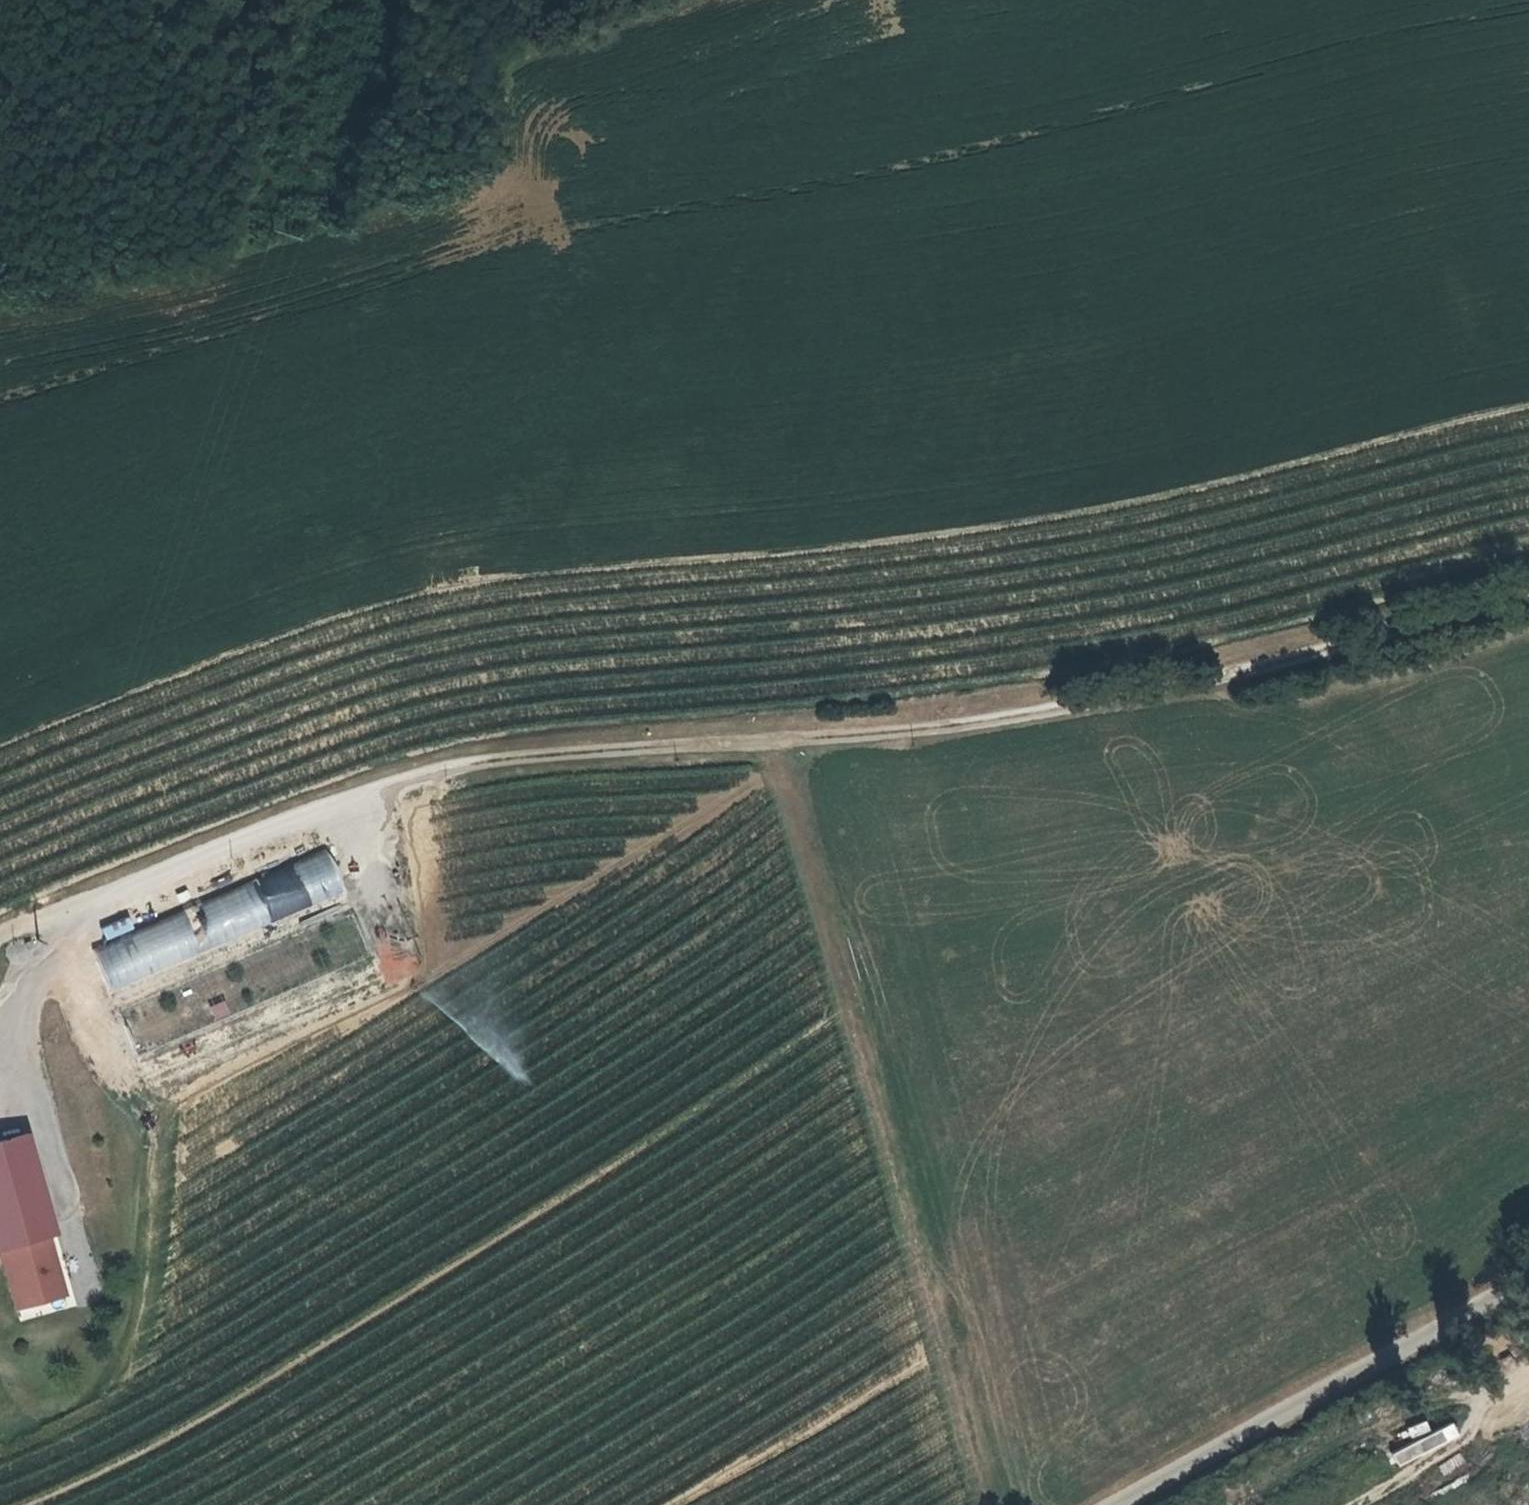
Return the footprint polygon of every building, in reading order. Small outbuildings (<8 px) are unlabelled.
[(323,849),(90,949),(108,991),(341,892),(323,849)] [(0,1141),(0,1246),(47,1233),(56,1231),(28,1134),(0,1141)] [(0,1246),(0,1250),(13,1296),(30,1291),(33,1303),(64,1294),(47,1233),(0,1246)] [(30,1291),(13,1296),(16,1307),(33,1303),(30,1291)]
